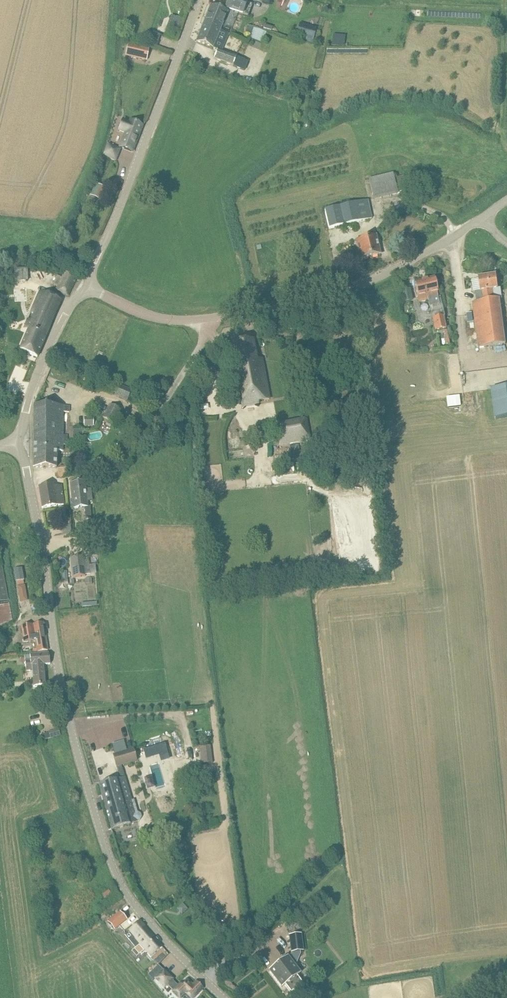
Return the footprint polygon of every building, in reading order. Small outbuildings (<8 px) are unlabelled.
[(234,10),(243,14),(247,3),(241,0),(228,0),(226,7),(234,10)] [(206,17),(204,23),(220,30),(227,11),(211,5),(206,17)] [(230,34),(226,32),(220,30),(204,23),(196,42),(217,50),(214,59),(238,69),(245,72),(247,66),(246,66),(248,60),(243,58),(237,57),(222,51),(230,34)] [(304,37),(302,42),(312,45),(315,36),(317,27),(307,25),(304,37)] [(253,27),(252,29),(249,39),(262,43),(266,32),(257,29),(253,27)] [(161,36),(155,34),(151,45),(156,47),(161,36)] [(332,36),(331,44),(340,45),(341,37),(332,36)] [(128,44),(125,57),(147,61),(149,48),(128,44)] [(309,82),(302,81),(294,79),(292,89),(300,90),(301,89),(308,90),(309,82)] [(125,134),(120,147),(123,148),(132,152),(142,126),(133,123),(130,121),(130,122),(129,123),(126,122),(124,122),(120,130),(121,132),(125,134)] [(100,156),(113,161),(118,149),(105,143),(100,156)] [(394,178),(393,175),(368,181),(373,201),(406,193),(402,176),(394,178)] [(91,189),(96,197),(103,192),(98,184),(91,189)] [(324,211),(327,219),(329,229),(372,219),(369,209),(367,200),(350,204),(349,200),(343,201),(344,206),(324,211)] [(367,238),(356,241),(361,259),(380,255),(375,236),(374,237),(373,232),(366,234),(367,238)] [(77,277),(68,272),(66,271),(62,279),(57,276),(52,286),(57,289),(56,291),(67,297),(77,277)] [(498,287),(498,285),(496,275),(478,278),(480,291),(475,292),(477,302),(473,302),(474,312),(478,348),(505,344),(499,299),(502,298),(500,287),(498,287)] [(414,282),(418,296),(419,303),(428,301),(429,307),(434,305),(435,308),(431,313),(435,331),(447,329),(441,297),(438,297),(437,292),(436,288),(434,278),(414,282)] [(21,350),(28,354),(37,357),(61,302),(51,298),(41,293),(29,320),(27,319),(25,323),(27,324),(22,334),(27,337),(21,350)] [(269,400),(264,369),(262,359),(257,360),(253,341),(231,345),(242,407),(252,405),(257,405),(256,402),(269,400)] [(70,378),(68,384),(76,387),(78,382),(70,378)] [(99,382),(93,380),(89,391),(95,393),(99,382)] [(119,385),(117,390),(115,395),(127,400),(132,391),(119,385)] [(492,419),(506,417),(506,385),(488,388),(492,419)] [(103,418),(113,424),(120,410),(110,405),(103,418)] [(67,436),(62,436),(63,412),(69,412),(69,406),(34,406),(33,468),(56,468),(56,451),(62,451),(62,445),(65,445),(65,443),(67,443),(67,436)] [(93,426),(93,418),(84,418),(84,426),(93,426)] [(283,434),(278,435),(280,445),(310,439),(308,429),(306,420),(281,424),(283,434)] [(178,423),(170,434),(177,439),(185,428),(178,423)] [(82,431),(73,431),(73,440),(82,441),(82,431)] [(70,509),(85,507),(86,520),(91,519),(90,507),(87,507),(85,481),(70,482),(72,500),(69,500),(70,509)] [(39,487),(42,508),(64,504),(61,486),(53,487),(53,485),(39,487)] [(88,558),(83,558),(83,556),(71,558),(73,578),(85,576),(90,575),(88,558)] [(9,602),(2,568),(0,569),(0,603),(9,602)] [(22,568),(14,569),(16,582),(24,581),(22,568)] [(20,603),(25,602),(22,582),(16,583),(19,600),(20,603)] [(9,604),(0,606),(0,627),(12,621),(9,604)] [(44,623),(29,625),(21,626),(24,642),(35,641),(37,652),(48,651),(44,623)] [(30,656),(25,656),(26,672),(32,672),(34,688),(45,686),(43,665),(50,664),(49,654),(30,656)] [(57,729),(49,732),(42,735),(44,741),(60,735),(57,729)] [(212,764),(210,746),(200,747),(202,764),(212,764)] [(137,761),(134,750),(113,755),(117,767),(137,761)] [(138,812),(135,813),(125,778),(98,786),(111,830),(140,821),(142,818),(141,814),(138,812)] [(180,841),(170,843),(172,850),(182,849),(180,841)] [(107,890),(102,896),(106,900),(112,895),(107,890)] [(107,925),(113,932),(126,921),(120,914),(107,925)] [(192,921),(186,925),(190,930),(196,926),(192,921)] [(137,949),(137,950),(135,951),(138,954),(140,952),(141,953),(145,950),(151,957),(155,954),(162,947),(140,922),(132,928),(125,934),(137,949)] [(277,965),(269,972),(282,988),(285,985),(291,992),(303,983),(297,976),(300,974),(294,966),(297,964),(299,957),(301,954),(300,953),(304,952),(304,948),(303,940),(309,940),(308,935),(306,924),(294,927),(294,932),(295,935),(289,936),(291,953),(289,959),(288,957),(277,965)] [(148,976),(153,981),(155,980),(164,989),(167,985),(173,991),(172,992),(178,997),(181,997),(185,994),(189,997),(194,997),(203,988),(196,981),(193,985),(187,979),(180,987),(178,985),(178,986),(172,980),(173,979),(164,970),(159,965),(157,967),(150,973),(148,976)]
